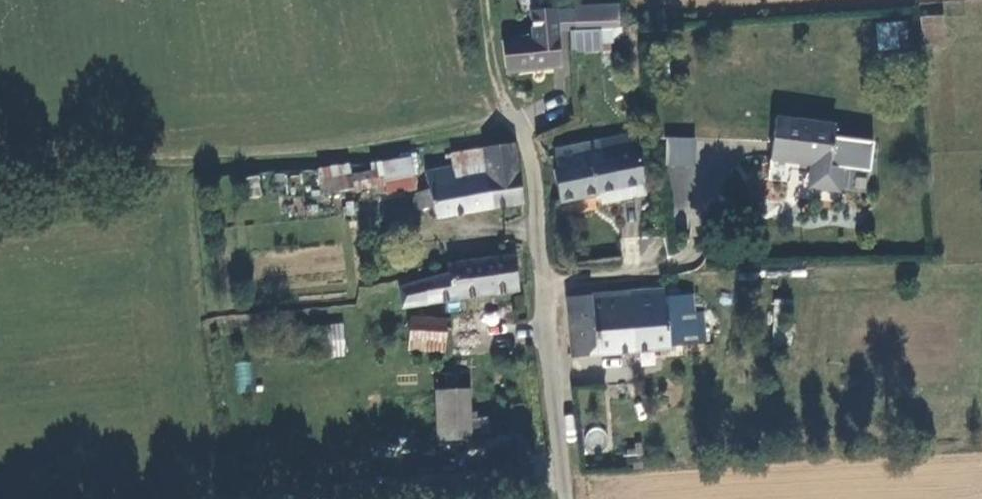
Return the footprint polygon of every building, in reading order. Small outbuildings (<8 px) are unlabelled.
[(628,28),(629,10),(585,10),(585,28),(628,28)] [(930,18),(932,47),(956,46),(955,16),(930,18)] [(905,21),(884,23),(886,49),(907,48),(905,21)] [(914,21),(905,21),(907,48),(915,47),(914,21)] [(515,73),(567,70),(562,37),(561,22),(548,23),(549,38),(510,40),(515,73)] [(627,44),(627,28),(576,28),(577,56),(610,55),(610,44),(627,44)] [(477,176),(506,171),(499,112),(487,114),(468,117),(473,147),(477,176)] [(785,117),(780,160),(819,164),(817,184),(819,188),(842,191),(846,188),(846,180),(848,167),(837,165),(839,143),(842,123),(785,117)] [(694,167),(697,138),(667,135),(664,165),(694,167)] [(437,136),(409,140),(412,159),(401,160),(404,178),(415,177),(416,186),(477,176),(473,147),(440,153),(437,136)] [(634,138),(604,143),(606,158),(620,157),(622,168),(639,165),(634,138)] [(644,197),(642,188),(639,165),(622,168),(620,157),(606,158),(604,143),(559,151),(562,170),(559,170),(563,200),(598,194),(617,191),(619,201),(644,197)] [(874,148),(839,143),(837,165),(848,167),(868,169),(872,169),(874,148)] [(553,170),(558,201),(563,200),(559,170),(562,170),(559,151),(553,151),(556,169),(553,170)] [(867,182),(868,169),(848,167),(846,180),(867,182)] [(672,183),(673,208),(695,207),(693,182),(672,183)] [(600,204),(619,201),(617,191),(598,194),(600,204)] [(499,228),(485,230),(432,236),(434,244),(396,249),(397,263),(410,262),(411,268),(502,259),(499,228)] [(429,288),(396,285),(392,311),(427,315),(429,288)] [(666,290),(630,293),(635,353),(670,350),(670,346),(667,300),(666,290)] [(577,356),(635,353),(630,293),(572,297),(577,356)] [(688,299),(674,300),(677,346),(691,345),(688,299)] [(674,300),(667,300),(670,346),(677,346),(674,300)] [(316,309),(319,339),(337,337),(334,308),(316,309)] [(421,339),(422,326),(404,324),(402,336),(421,339)] [(454,337),(441,337),(442,349),(455,347),(454,337)] [(252,391),(250,362),(234,363),(237,392),(252,391)] [(424,365),(428,415),(453,412),(448,363),(424,365)] [(601,415),(578,415),(580,461),(603,460),(601,415)] [(435,476),(492,468),(487,438),(430,447),(435,476)]
